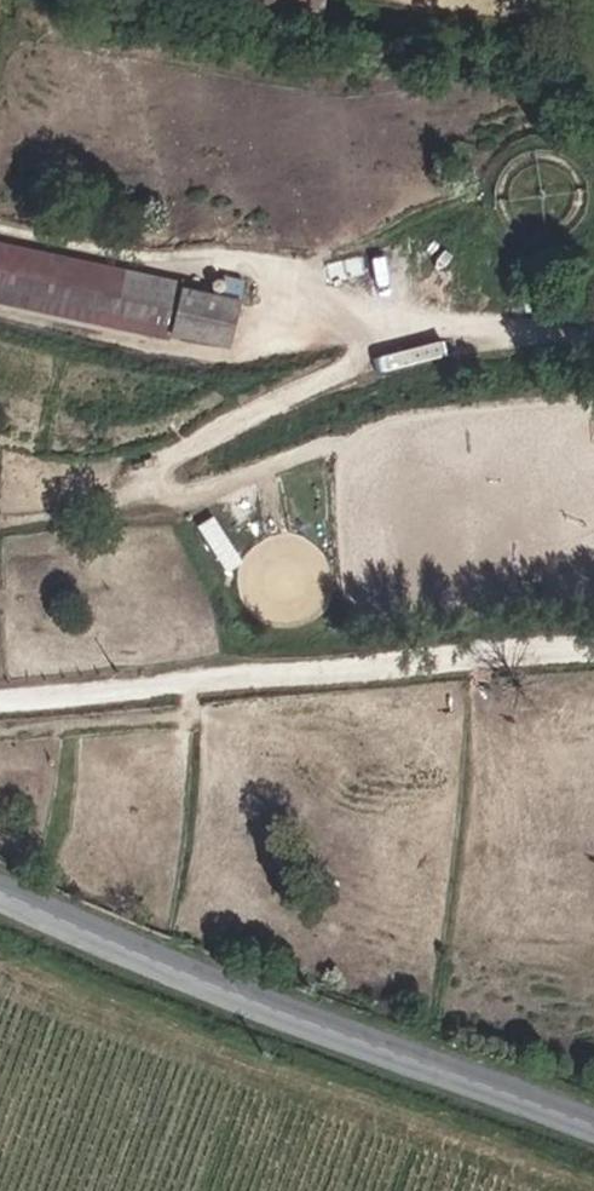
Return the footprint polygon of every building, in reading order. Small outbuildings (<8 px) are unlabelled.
[(314,15),(315,0),(189,0),(314,15)] [(162,322),(173,275),(0,234),(0,284),(162,322)] [(229,290),(173,275),(162,322),(219,333),(229,290)]
